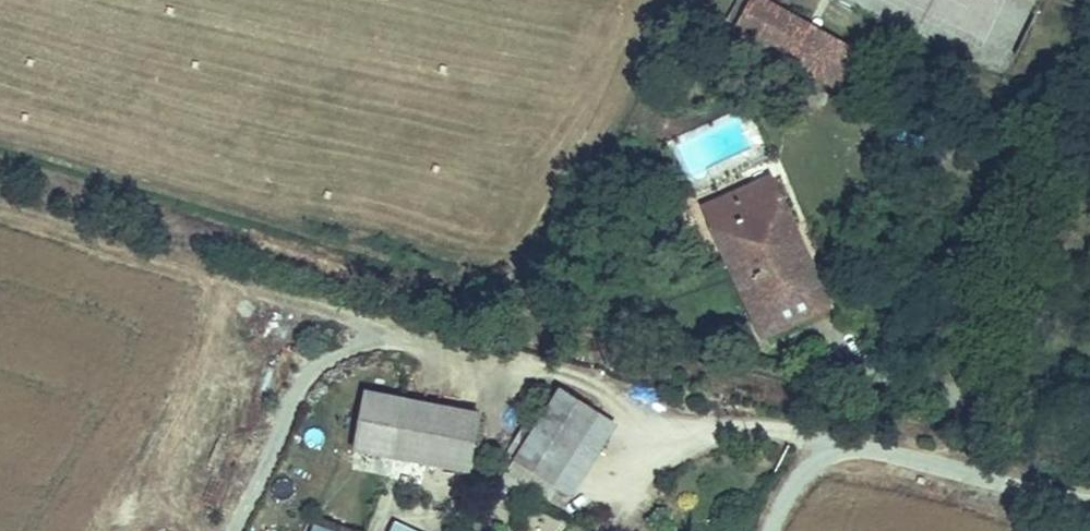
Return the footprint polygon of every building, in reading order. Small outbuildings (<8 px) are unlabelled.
[(836,89),(856,53),(760,0),(753,0),(724,50),(774,79),(785,60),(836,89)] [(965,43),(1014,62),(1035,9),(1012,0),(981,0),(965,43)] [(764,243),(794,229),(771,178),(704,209),(763,336),(829,306),(816,278),(786,291),(764,243)] [(816,278),(794,229),(764,243),(786,291),(816,278)] [(923,293),(920,302),(929,305),(932,296),(923,293)] [(502,481),(540,506),(598,414),(561,390),(514,462),(505,475),(502,481)] [(354,452),(393,459),(404,400),(366,393),(354,452)] [(393,459),(469,474),(480,415),(404,400),(393,459)] [(499,471),(505,475),(514,462),(507,458),(499,471)] [(389,530),(414,530),(394,522),(389,530)]
